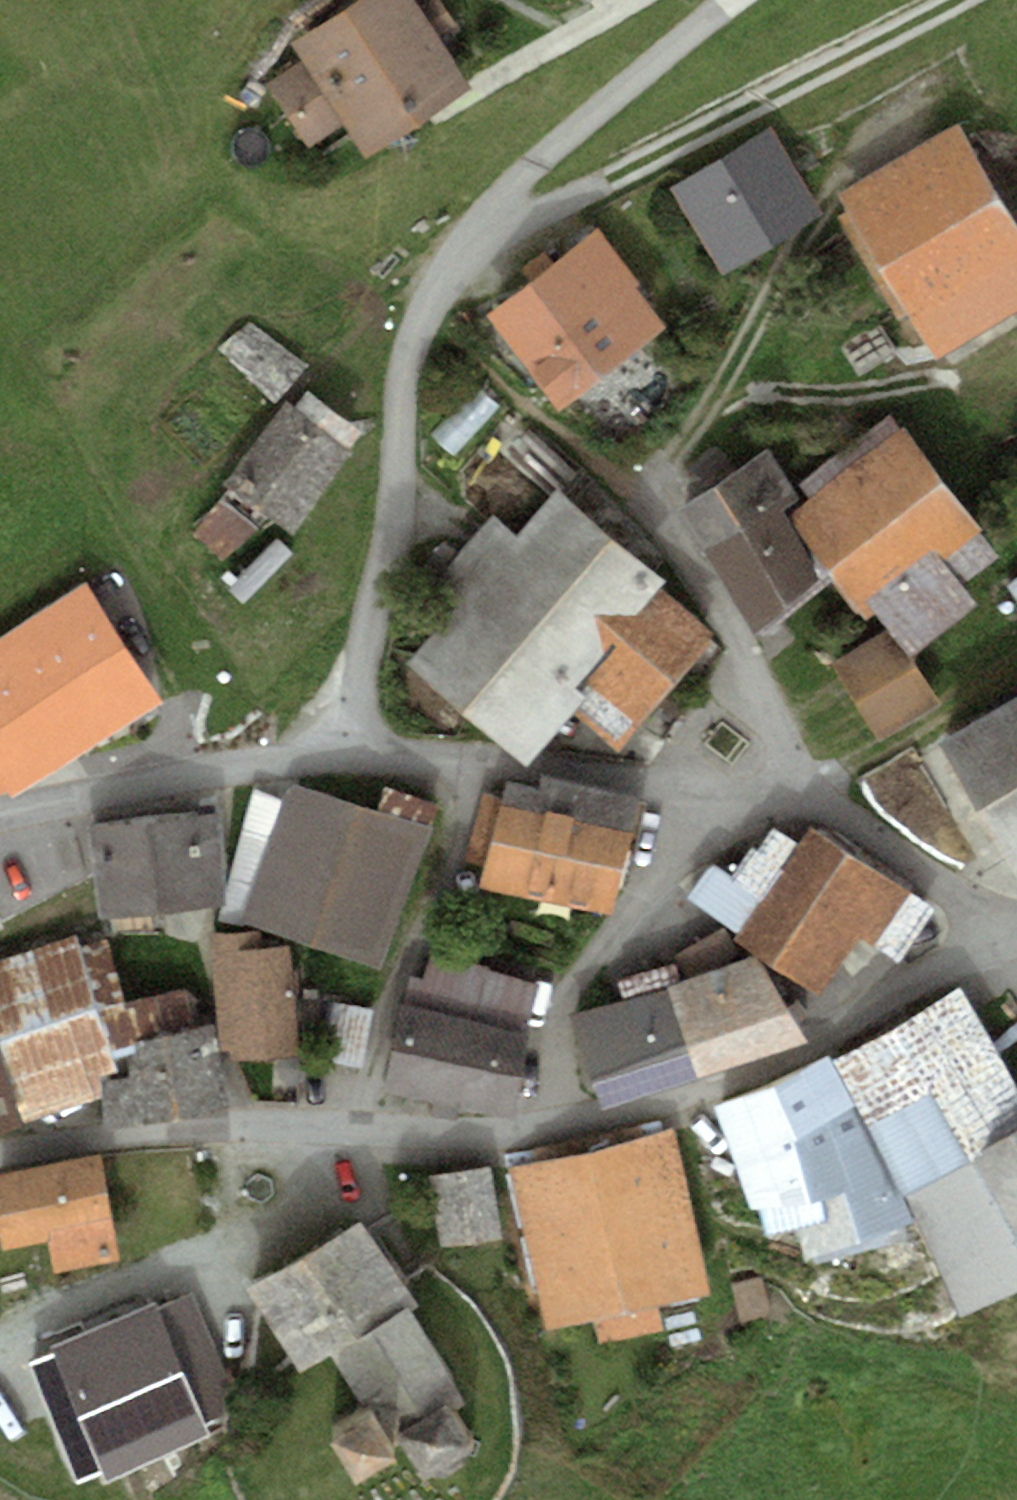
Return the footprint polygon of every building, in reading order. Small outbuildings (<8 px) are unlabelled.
[(412,0),(356,0),(293,40),(306,60),(269,83),(309,145),(345,122),(365,154),(469,87),(439,39),(456,28),(438,0),(435,0),(419,10),(412,0)] [(248,77),(237,99),(254,107),(265,85),(248,77)] [(772,122),(672,183),(721,262),(820,201),(772,122)] [(847,203),(937,352),(1016,303),(1016,242),(954,139),(847,203)] [(598,227),(488,314),(559,403),(659,323),(631,287),(640,280),(598,227)] [(247,320),(222,348),(274,404),(304,365),(247,320)] [(286,399),(225,483),(229,487),(196,530),(226,557),(268,516),(291,534),(361,433),(307,395),(296,410),(286,399)] [(892,412),(799,483),(810,498),(803,505),(789,518),(806,541),(834,577),(865,621),(878,611),(910,656),(979,608),(963,586),(1002,556),(892,412)] [(770,447),(678,510),(703,548),(775,501),(794,488),(770,447)] [(449,604),(412,647),(536,757),(581,706),(616,736),(707,633),(653,585),(660,577),(558,487),(517,533),(491,510),(425,583),(449,604)] [(794,488),(775,501),(703,548),(752,633),(821,581),(798,548),(806,541),(789,518),(803,505),(794,488)] [(10,795),(159,699),(87,584),(0,638),(0,778),(10,795)] [(877,740),(933,704),(885,628),(828,664),(877,740)] [(932,738),(1013,875),(1016,873),(1016,689),(932,738)] [(639,793),(543,774),(541,783),(528,847),(624,866),(639,793)] [(528,847),(541,783),(507,777),(502,796),(486,790),(467,859),(484,867),(479,887),(610,915),(624,866),(528,847)] [(289,780),(283,800),(263,855),(405,903),(433,827),(428,825),(434,802),(384,786),(377,809),(289,780)] [(283,800),(252,788),(230,877),(253,884),(263,855),(283,800)] [(219,811),(87,826),(102,917),(215,906),(214,891),(220,891),(219,811)] [(773,827),(735,886),(713,873),(698,896),(756,933),(750,941),(819,985),(857,925),(898,951),(926,908),(813,836),(805,848),(773,827)] [(405,903),(263,855),(253,884),(239,920),(380,970),(405,903)] [(239,920),(253,884),(230,877),(222,918),(239,920)] [(260,930),(213,934),(224,1048),(229,1048),(231,1064),(303,1057),(292,944),(262,947),(260,930)] [(0,963),(0,1040),(27,1119),(105,1093),(114,1070),(95,1008),(125,1001),(107,937),(77,946),(75,935),(0,963)] [(742,967),(722,935),(679,958),(683,966),(626,985),(632,1004),(581,1018),(603,1097),(795,1034),(753,963),(742,967)] [(490,967),(431,947),(423,978),(407,974),(385,1092),(513,1116),(534,984),(489,972),(490,967)] [(213,1023),(198,1025),(191,987),(125,1001),(95,1008),(114,1070),(105,1093),(112,1125),(225,1104),(213,1023)] [(961,987),(840,1060),(872,1124),(1000,1052),(961,987)] [(330,1001),(319,1056),(360,1065),(371,1010),(330,1001)] [(872,1124),(906,1195),(1016,1128),(1016,1088),(1000,1052),(872,1124)] [(20,1124),(0,1056),(0,1129),(20,1124)] [(823,1059),(718,1108),(763,1240),(796,1235),(803,1268),(907,1232),(857,1117),(823,1059)] [(906,1195),(958,1315),(1016,1289),(1016,1128),(906,1195)] [(673,1139),(512,1175),(545,1323),(592,1313),(599,1342),(664,1328),(658,1301),(706,1290),(673,1139)] [(0,1172),(0,1245),(44,1238),(50,1272),(116,1261),(99,1156),(0,1172)] [(487,1167),(428,1178),(440,1245),(499,1234),(487,1167)] [(408,1294),(361,1220),(248,1291),(289,1355),(296,1365),(408,1294)] [(762,1278),(733,1285),(741,1320),(770,1313),(762,1278)] [(157,1298),(20,1360),(26,1372),(14,1379),(45,1451),(57,1447),(78,1497),(117,1480),(125,1495),(224,1437),(216,1423),(234,1407),(202,1289),(159,1303),(157,1298)] [(408,1306),(330,1354),(373,1415),(397,1457),(408,1451),(419,1469),(415,1473),(423,1478),(427,1475),(446,1474),(465,1464),(469,1456),(474,1458),(479,1442),(469,1438),(456,1410),(468,1402),(408,1306)] [(373,1415),(331,1439),(355,1481),(397,1457),(373,1415)]
